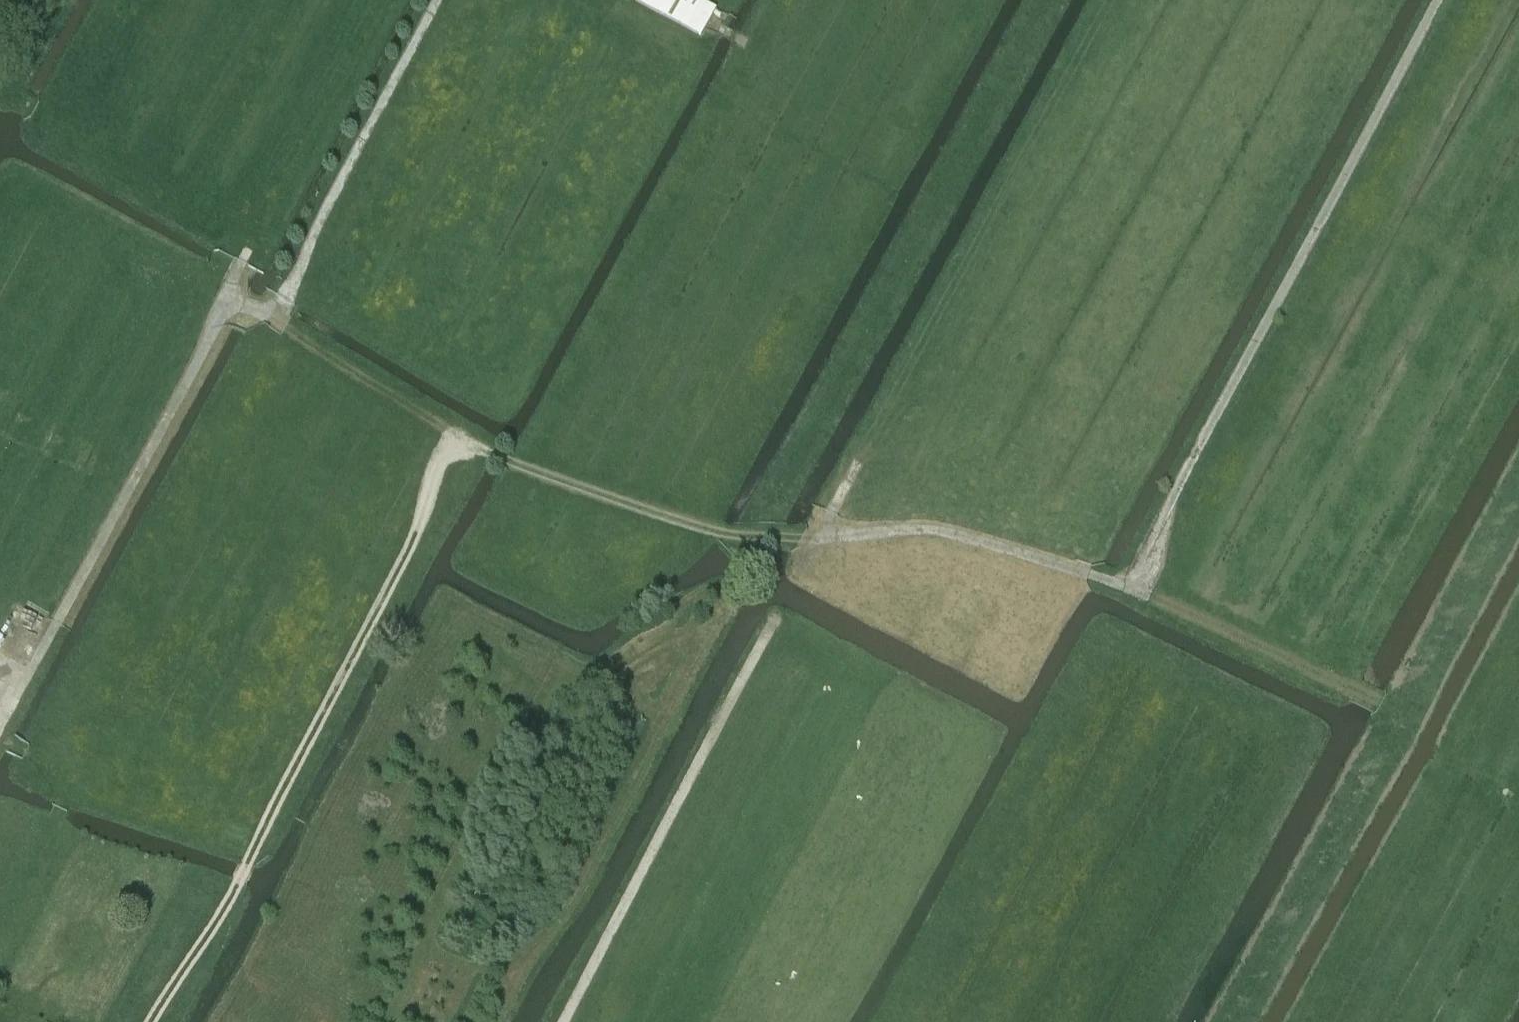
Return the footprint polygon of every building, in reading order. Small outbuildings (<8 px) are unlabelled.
[(719,5),(709,0),(636,0),(636,1),(704,35),(719,5)]
